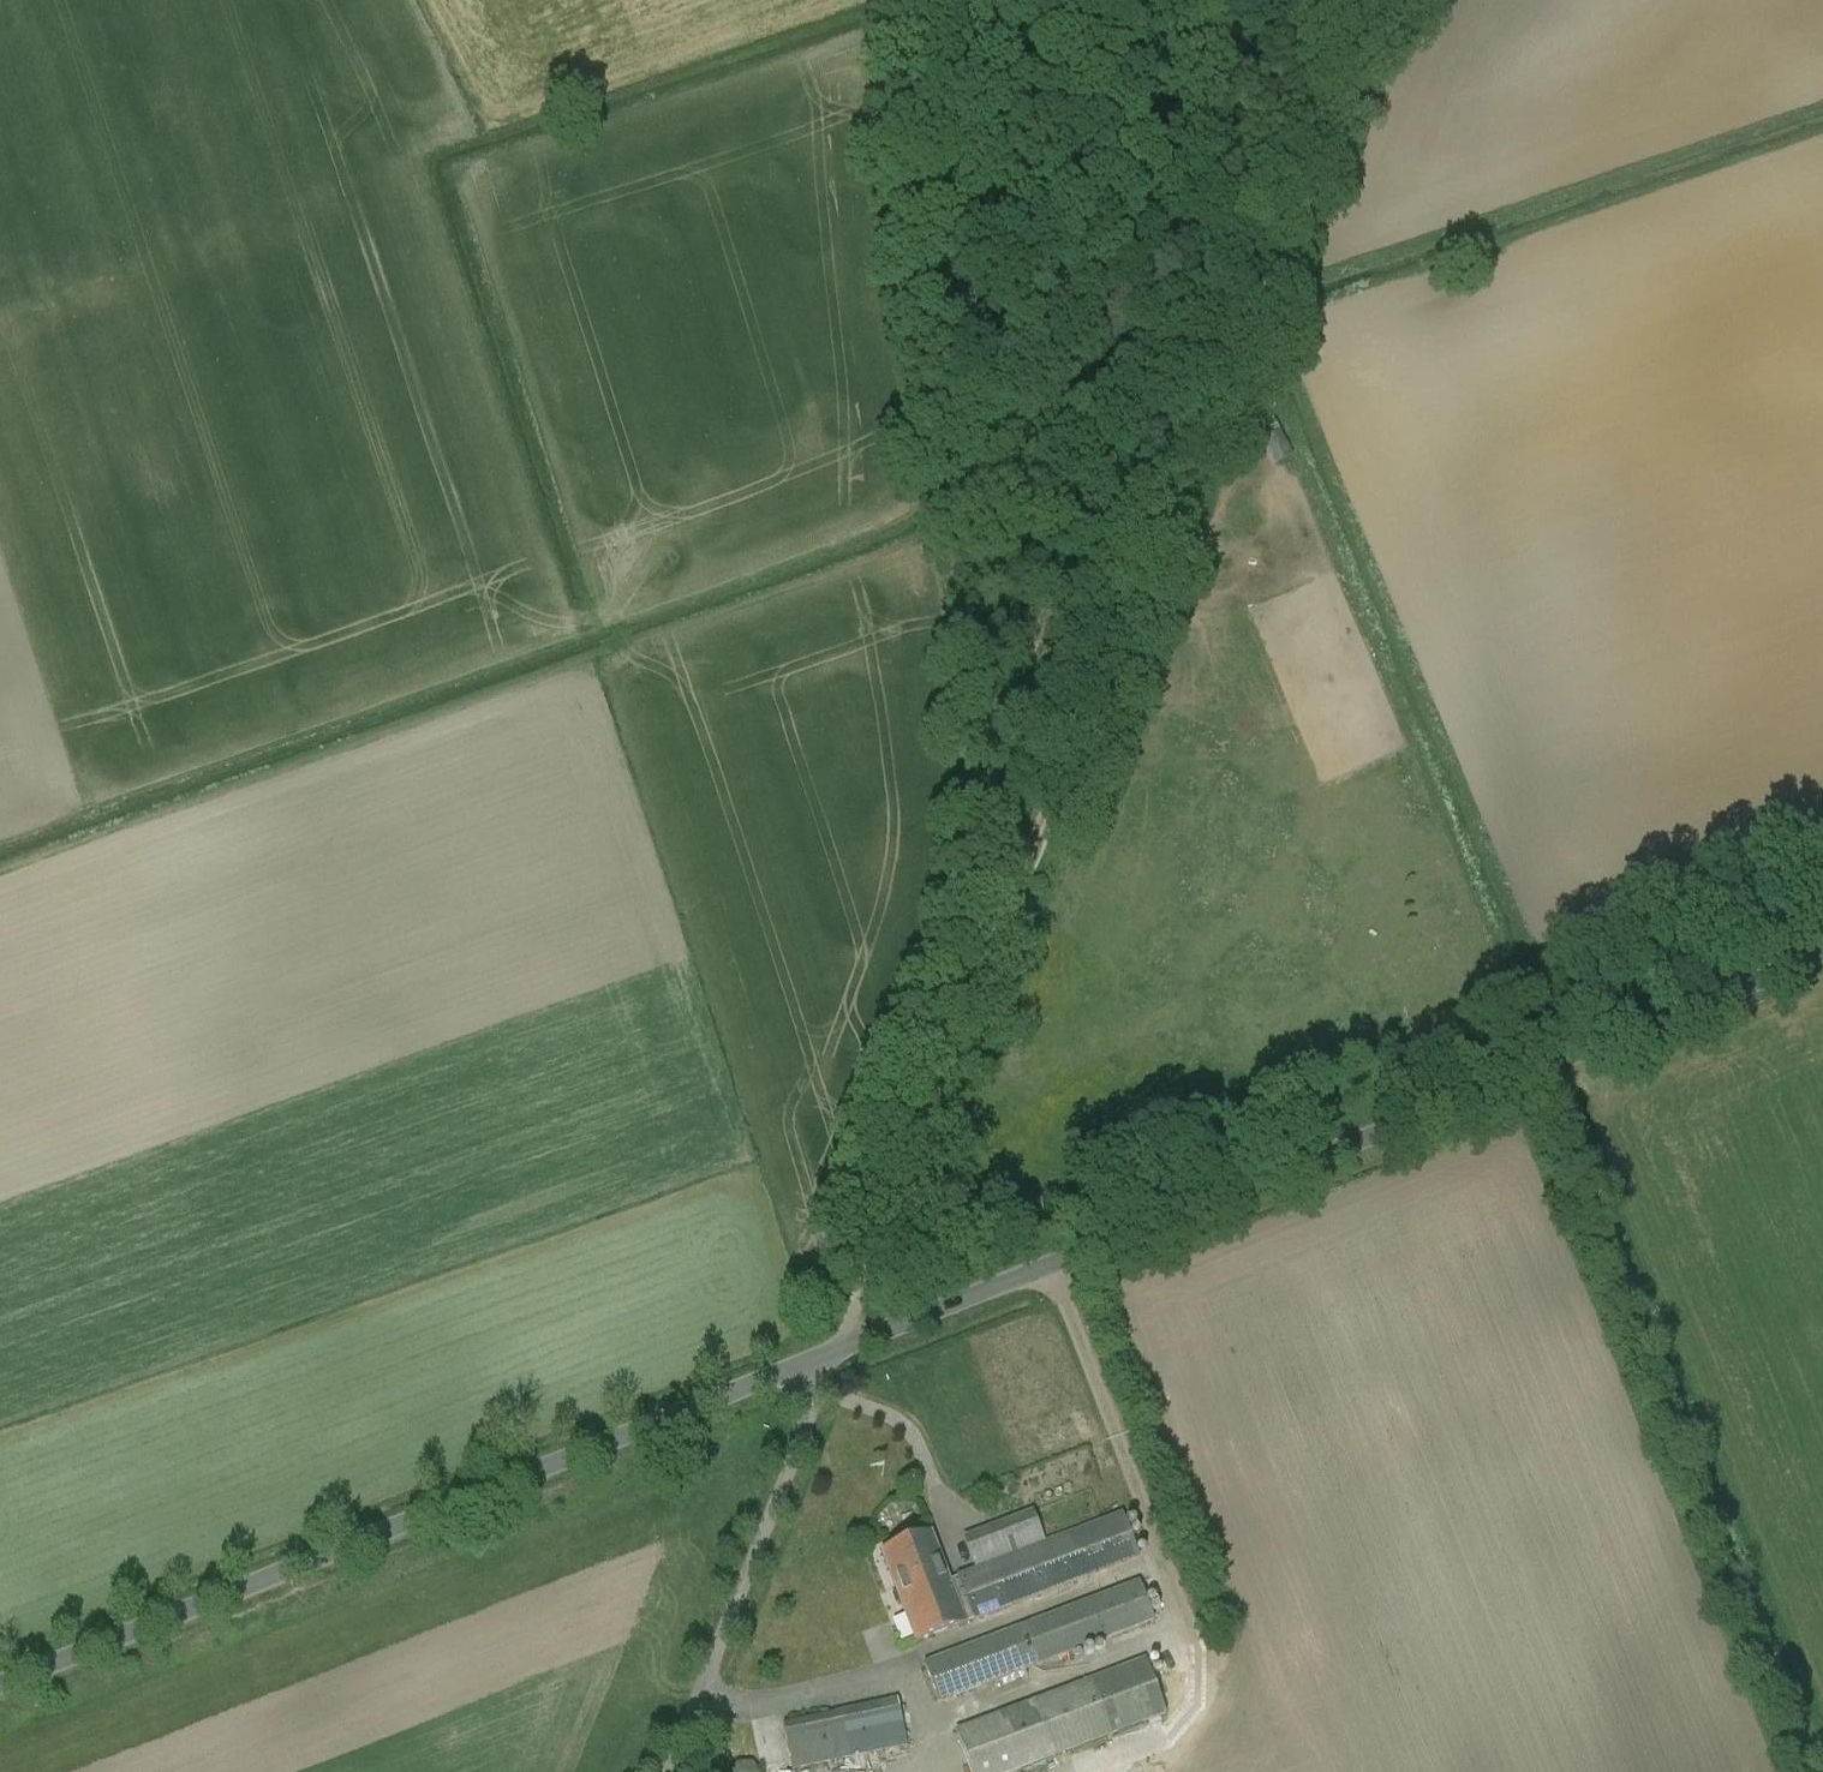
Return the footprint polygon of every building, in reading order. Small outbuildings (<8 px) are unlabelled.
[(1278,431),(1264,435),(1273,463),(1287,458),(1278,431)] [(957,1578),(948,1581),(930,1534),(880,1553),(916,1644),(965,1625),(964,1624),(972,1621),(973,1622),(1137,1559),(1120,1515),(957,1577),(957,1578)] [(938,1703),(1152,1622),(1137,1583),(923,1665),(938,1703)] [(1147,1658),(1089,1680),(955,1731),(970,1771),(1015,1771),(1110,1736),(1110,1734),(1167,1713),(1160,1695),(1182,1687),(1175,1669),(1154,1677),(1147,1658)] [(897,1703),(783,1727),(792,1771),(906,1747),(897,1703)]
